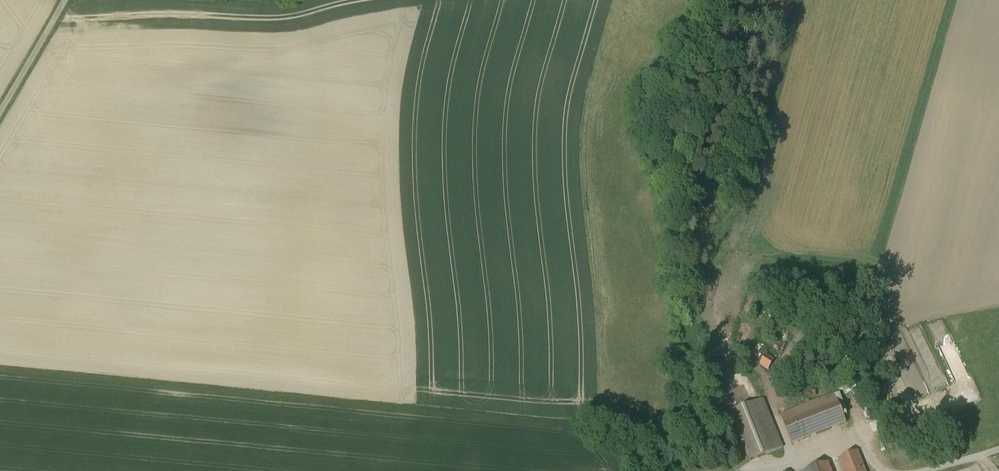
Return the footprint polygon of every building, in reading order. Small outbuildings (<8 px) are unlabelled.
[(767,355),(776,361),(779,354),(770,349),(767,355)] [(768,372),(775,361),(765,355),(759,366),(768,372)] [(835,395),(780,417),(792,445),(846,424),(835,395)] [(763,401),(731,414),(750,462),(783,449),(763,401)] [(858,452),(839,460),(843,470),(865,470),(858,452)]
